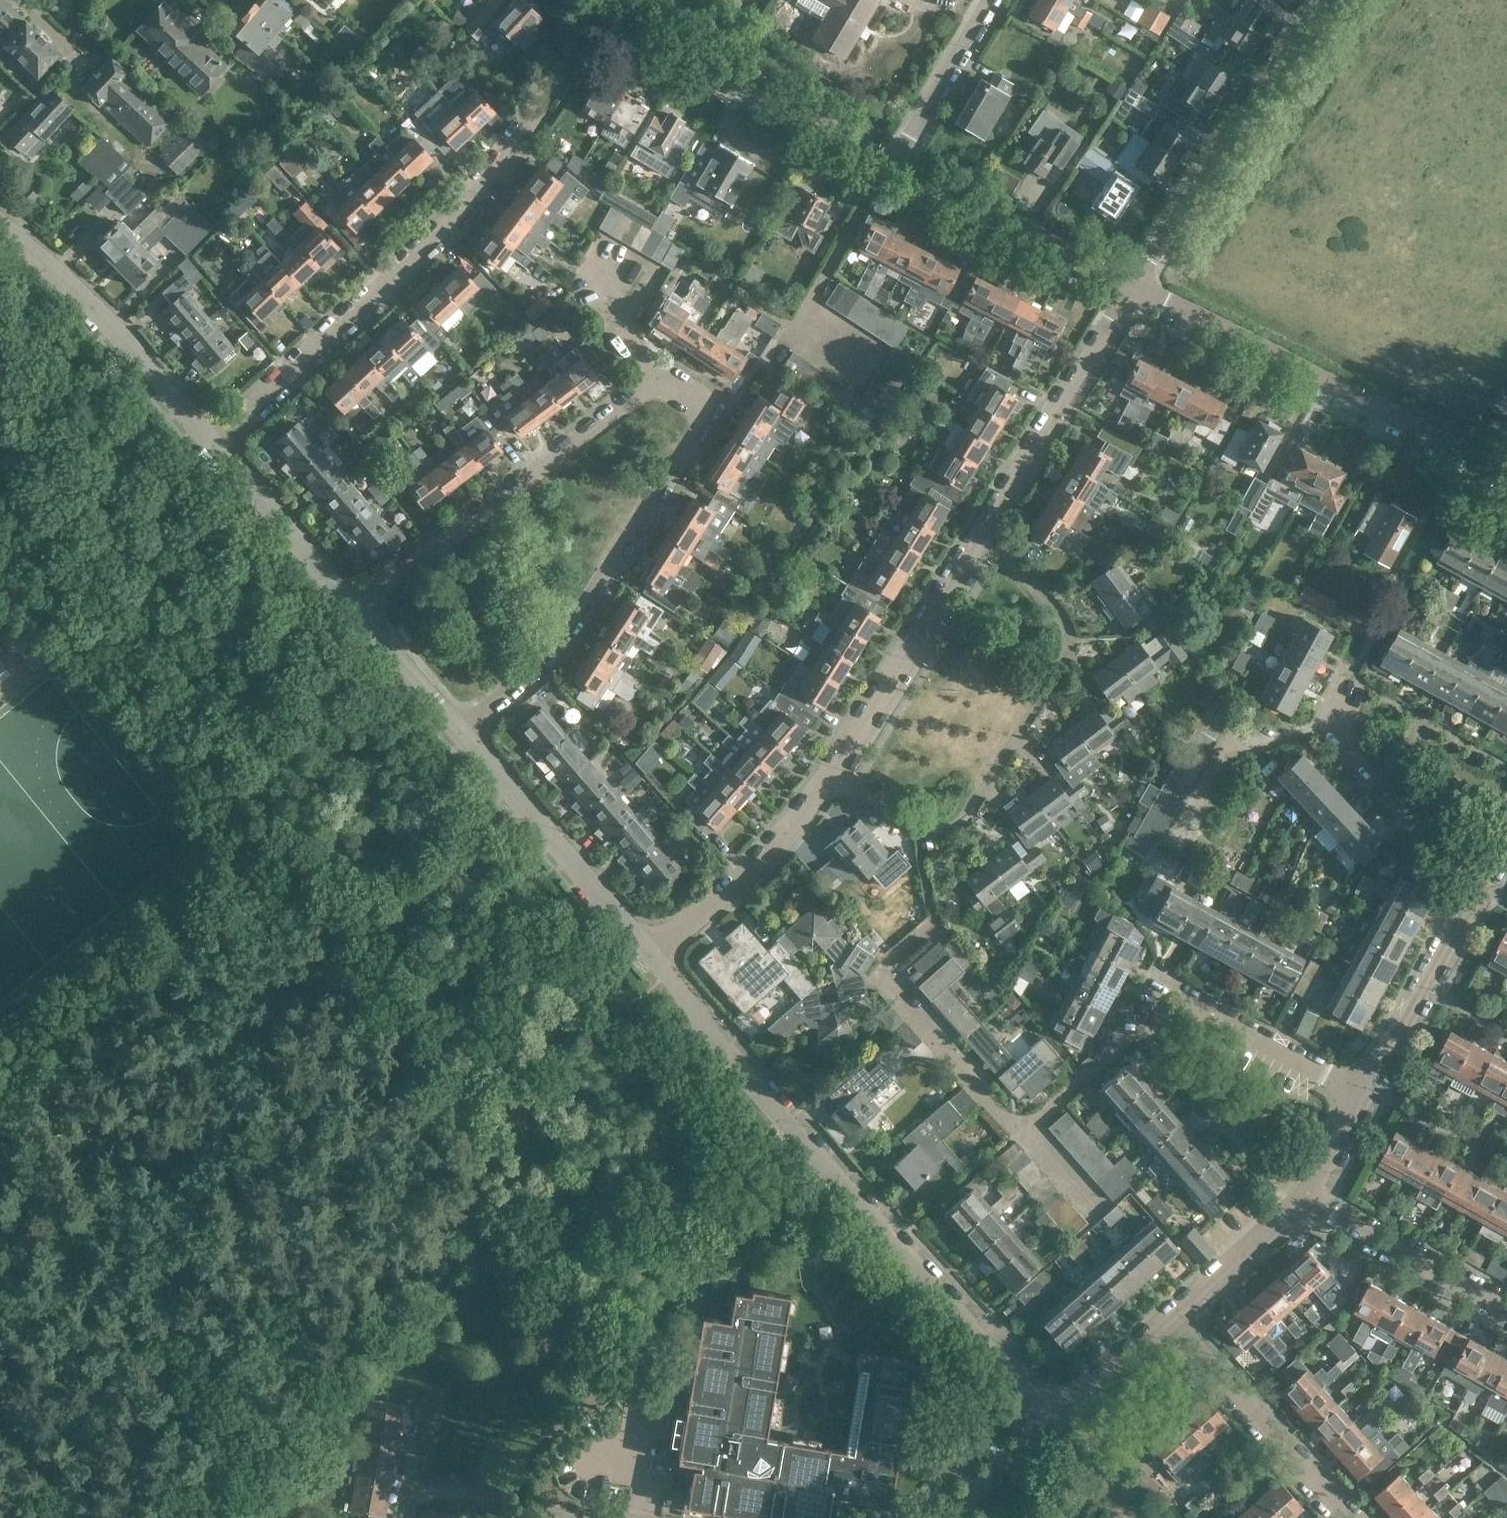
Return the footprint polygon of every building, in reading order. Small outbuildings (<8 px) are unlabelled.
[(14,12),(0,0),(0,27),(14,12)] [(249,11),(275,33),(291,13),(275,0),(258,0),(249,11)] [(539,16),(522,0),(515,0),(503,12),(498,7),(489,17),(481,9),(463,28),(476,39),(493,21),(524,49),(537,35),(529,28),(539,16)] [(797,1),(824,17),(811,37),(844,57),(876,4),(870,0),(797,0),(797,1)] [(1051,0),(1036,0),(1028,14),(1052,29),(1065,8),(1051,0)] [(1228,13),(1227,16),(1259,37),(1273,16),(1248,0),(1246,0),(1240,10),(1233,6),(1228,13)] [(224,68),(207,51),(191,36),(194,32),(162,3),(138,29),(161,51),(169,59),(166,61),(200,93),(224,68)] [(1075,13),(1087,21),(1092,13),(1079,6),(1075,13)] [(1150,6),(1139,23),(1154,33),(1165,16),(1150,6)] [(281,38),(275,33),(249,11),(232,30),(245,42),(237,51),(235,53),(267,80),(277,68),(259,51),(267,42),(273,47),(281,38)] [(1193,20),(1180,11),(1166,32),(1186,46),(1193,36),(1186,31),(1193,20)] [(1246,56),(1259,37),(1227,16),(1228,13),(1225,11),(1223,13),(1215,15),(1199,40),(1224,56),(1230,46),(1246,56)] [(0,27),(0,44),(36,78),(44,70),(51,77),(63,64),(56,58),(59,54),(56,51),(14,12),(0,27)] [(1075,13),(1070,21),(1083,28),(1082,29),(1097,38),(1102,29),(1087,21),(1075,13)] [(299,14),(293,21),(303,29),(309,23),(299,14)] [(1186,31),(1193,36),(1200,25),(1193,20),(1186,31)] [(323,35),(309,23),(302,30),(317,42),(323,35)] [(365,46),(344,27),(335,38),(356,56),(365,46)] [(1195,52),(1182,72),(1219,97),(1232,77),(1217,66),(1224,56),(1199,40),(1193,36),(1186,46),(1195,52)] [(156,135),(172,118),(125,75),(127,73),(109,57),(80,88),(98,105),(99,103),(146,146),(152,139),(156,143),(160,139),(156,135)] [(1164,65),(1152,72),(1159,84),(1171,77),(1164,65)] [(447,101),(473,129),(483,120),(485,122),(495,113),(456,72),(437,90),(447,101)] [(1219,97),(1182,72),(1166,96),(1168,102),(1164,108),(1177,117),(1186,104),(1205,117),(1219,97)] [(1129,88),(1130,89),(1142,96),(1154,103),(1162,89),(1139,73),(1129,88)] [(1007,95),(1013,84),(996,74),(990,83),(981,78),(954,122),(983,139),(1008,95),(1007,95)] [(605,122),(623,92),(600,78),(582,109),(605,122)] [(44,140),(72,110),(50,89),(5,137),(23,154),(39,136),(44,140)] [(1135,108),(1142,96),(1130,89),(1123,100),(1135,108)] [(429,97),(432,101),(439,108),(447,101),(437,90),(429,97)] [(623,92),(605,122),(628,136),(647,105),(623,92)] [(447,101),(439,108),(432,101),(412,120),(435,144),(444,136),(454,147),(473,129),(447,101)] [(1139,136),(1176,161),(1190,140),(1176,130),(1181,123),(1159,108),(1139,136)] [(663,153),(683,120),(668,111),(663,120),(653,115),(639,139),(663,153)] [(203,130),(213,140),(223,129),(213,120),(203,130)] [(426,153),(435,144),(412,120),(384,146),(392,156),(412,176),(422,167),(424,168),(430,162),(429,161),(431,159),(426,153)] [(1061,167),(1078,141),(1057,127),(1057,128),(1044,120),(1034,134),(1037,136),(1021,161),(1044,176),(1053,161),(1061,167)] [(189,127),(160,156),(177,173),(207,145),(189,127)] [(302,137),(310,146),(319,138),(310,129),(302,137)] [(1176,161),(1139,136),(1136,133),(1116,163),(1148,185),(1154,175),(1163,181),(1176,161)] [(79,159),(109,187),(121,174),(130,165),(101,137),(79,159)] [(376,154),(365,165),(373,174),(373,173),(393,194),(404,184),(405,186),(411,181),(409,179),(412,176),(392,156),(384,146),(376,138),(368,145),(376,154)] [(701,142),(677,182),(668,195),(682,204),(688,195),(722,215),(754,163),(720,142),(714,150),(701,142)] [(1113,220),(1135,186),(1116,173),(1119,167),(1089,147),(1078,164),(1107,182),(1092,206),(1113,220)] [(299,168),(285,153),(276,161),(290,177),(299,168)] [(567,166),(576,171),(582,161),(573,155),(567,166)] [(582,161),(576,171),(585,177),(591,166),(582,161)] [(263,173),(279,190),(289,181),(273,164),(263,173)] [(345,181),(374,212),(393,194),(373,173),(373,174),(365,165),(364,164),(345,181)] [(538,165),(522,186),(556,211),(571,191),(581,199),(588,189),(565,170),(558,180),(538,165)] [(588,188),(601,194),(604,189),(609,180),(596,173),(588,188)] [(121,174),(109,187),(104,192),(127,215),(145,197),(121,174)] [(374,212),(345,181),(343,179),(335,187),(339,191),(321,208),(355,244),(364,235),(357,228),(374,212)] [(20,192),(30,201),(40,189),(30,181),(20,192)] [(91,187),(85,181),(70,195),(76,201),(91,187)] [(556,211),(522,186),(519,184),(513,191),(516,194),(507,207),(530,224),(529,225),(537,230),(541,234),(551,221),(552,220),(550,219),(555,212),(556,211)] [(814,229),(829,202),(802,187),(787,214),(788,215),(782,225),(807,239),(813,229),(814,229)] [(604,189),(601,194),(599,197),(607,202),(612,193),(604,189)] [(163,233),(185,253),(211,226),(185,202),(159,229),(155,225),(114,265),(135,286),(157,263),(145,251),(163,233)] [(319,228),(325,222),(306,202),(299,208),(304,213),(297,219),(303,225),(291,236),(318,265),(337,247),(319,228)] [(507,207),(491,228),(514,245),(529,225),(530,224),(507,207)] [(599,228),(610,235),(622,213),(611,207),(599,228)] [(114,265),(155,225),(164,216),(155,208),(129,234),(116,222),(94,244),(114,265)] [(246,218),(238,208),(234,212),(242,222),(246,218)] [(565,219),(555,212),(550,219),(552,220),(551,221),(559,227),(565,219)] [(610,235),(621,241),(633,219),(622,213),(610,235)] [(279,262),(299,283),(311,271),(312,273),(320,267),(318,265),(291,236),(271,215),(263,222),(290,251),(279,262)] [(876,269),(893,235),(896,230),(869,216),(860,232),(866,234),(858,248),(872,255),(867,265),(876,269)] [(621,241),(631,246),(643,225),(633,219),(621,241)] [(514,245),(491,228),(488,225),(483,233),(486,235),(475,249),(498,267),(507,254),(527,269),(534,260),(514,246),(514,245)] [(631,246),(641,252),(654,230),(643,225),(631,246)] [(561,248),(541,234),(537,230),(528,241),(552,259),(561,248)] [(652,258),(664,236),(654,230),(641,252),(652,258)] [(898,279),(914,246),(893,235),(876,269),(884,274),(885,272),(898,279)] [(652,258),(662,264),(674,242),(664,236),(652,258)] [(662,264),(670,268),(683,246),(674,242),(662,264)] [(272,268),(260,279),(279,300),(299,283),(279,262),(262,243),(254,250),(272,268)] [(914,246),(898,279),(897,279),(910,286),(919,290),(936,257),(914,246)] [(948,309),(950,304),(962,281),(953,277),(958,268),(936,257),(919,290),(928,295),(926,298),(948,309)] [(279,300),(260,279),(243,261),(235,268),(246,279),(226,297),(258,331),(268,322),(262,316),(273,306),(275,308),(281,303),(279,301),(279,300)] [(811,288),(821,269),(808,262),(798,282),(811,288)] [(866,291),(870,283),(869,282),(876,269),(867,265),(856,286),(866,291)] [(457,266),(437,284),(465,315),(477,304),(489,317),(506,302),(479,272),(470,281),(457,266)] [(869,282),(870,283),(878,287),(884,274),(876,269),(869,282)] [(969,269),(962,281),(950,304),(960,309),(959,311),(971,317),(980,321),(997,288),(977,277),(979,274),(969,269)] [(184,339),(208,318),(185,292),(193,285),(182,274),(162,291),(171,303),(160,312),(175,329),(168,337),(177,344),(183,339),(184,339)] [(669,342),(705,287),(706,285),(695,278),(689,287),(691,288),(681,303),(661,291),(648,311),(656,317),(648,329),(669,342)] [(848,289),(839,283),(826,302),(836,309),(848,289)] [(465,315),(437,284),(418,302),(425,309),(417,317),(423,325),(440,343),(449,335),(447,332),(465,315)] [(903,300),(912,304),(919,290),(910,286),(903,300)] [(705,287),(669,342),(677,347),(679,344),(691,352),(706,330),(695,324),(710,302),(708,300),(710,297),(706,295),(709,290),(705,287)] [(1018,298),(997,288),(980,321),(989,326),(994,317),(1006,323),(1018,298)] [(848,289),(836,309),(845,315),(858,295),(848,289)] [(919,290),(912,304),(921,309),(926,298),(928,295),(919,290)] [(551,303),(543,293),(522,310),(531,320),(551,303)] [(858,295),(845,315),(855,321),(868,302),(858,295)] [(1021,347),(1040,309),(1018,298),(1006,323),(1018,329),(1011,341),(1013,342),(1021,347)] [(868,302),(855,321),(864,328),(877,308),(868,302)] [(225,303),(216,311),(224,320),(233,312),(225,303)] [(701,364),(709,369),(745,313),(735,306),(715,336),(706,330),(691,352),(703,360),(701,364)] [(877,308),(864,328),(874,334),(887,315),(877,308)] [(1021,347),(1016,357),(1011,366),(1020,371),(1031,349),(1045,356),(1062,321),(1040,309),(1021,347)] [(736,370),(745,376),(758,357),(748,350),(744,356),(733,348),(753,318),(745,313),(709,369),(716,373),(718,370),(731,378),(736,370)] [(887,315),(874,334),(884,341),(897,321),(887,315)] [(440,343),(423,325),(417,317),(407,326),(400,319),(381,337),(408,366),(427,348),(430,352),(440,343)] [(964,331),(973,335),(980,321),(971,317),(964,331)] [(208,318),(184,339),(196,355),(190,363),(200,372),(231,345),(208,318)] [(897,321),(884,341),(894,348),(907,328),(897,321)] [(982,340),(989,326),(980,321),(973,335),(982,340)] [(531,333),(539,344),(549,336),(541,325),(531,333)] [(381,337),(362,354),(389,383),(400,373),(408,366),(381,337)] [(1016,357),(1021,347),(1013,342),(1008,353),(1016,357)] [(546,350),(555,363),(563,356),(554,344),(546,350)] [(521,363),(537,355),(532,345),(516,353),(521,363)] [(894,348),(888,358),(908,371),(915,361),(894,348)] [(538,356),(548,370),(556,364),(555,363),(546,350),(538,356)] [(507,359),(501,351),(492,359),(498,366),(507,359)] [(780,371),(790,378),(803,359),(793,352),(780,371)] [(381,391),(389,383),(362,354),(342,372),(362,393),(374,383),(381,391)] [(570,365),(563,356),(555,363),(556,364),(577,391),(597,377),(581,356),(570,365)] [(882,367),(902,380),(908,371),(888,358),(882,367)] [(1141,405),(1159,370),(1137,358),(1124,382),(1136,389),(1131,399),(1132,400),(1141,405)] [(813,365),(803,359),(790,378),(800,384),(813,365)] [(553,377),(543,385),(542,385),(558,406),(577,391),(556,364),(548,370),(553,377)] [(800,384),(809,390),(822,371),(813,365),(800,384)] [(966,398),(1001,421),(1009,409),(1015,412),(1020,404),(1014,400),(1015,399),(1004,392),(1011,381),(986,365),(966,398)] [(417,376),(408,366),(400,373),(410,383),(417,376)] [(895,390),(902,380),(882,367),(875,377),(895,390)] [(1157,400),(1168,405),(1180,381),(1159,370),(1141,405),(1150,409),(1151,410),(1157,400)] [(832,378),(822,371),(809,390),(819,397),(832,378)] [(362,393),(342,372),(324,389),(334,401),(331,404),(335,409),(339,406),(343,411),(362,393)] [(515,373),(508,379),(516,391),(524,385),(515,373)] [(539,420),(558,406),(542,385),(543,385),(536,376),(524,385),(516,391),(539,420)] [(895,390),(875,377),(868,387),(889,401),(895,390)] [(819,397),(830,404),(842,384),(832,378),(819,397)] [(499,386),(508,397),(516,391),(508,379),(499,386)] [(1184,427),(1202,392),(1180,381),(1168,405),(1179,411),(1173,422),(1175,423),(1184,427)] [(398,393),(389,383),(381,391),(390,401),(398,393)] [(830,404),(839,410),(852,390),(842,384),(830,404)] [(889,401),(868,387),(862,397),(882,410),(889,401)] [(775,436),(779,429),(784,432),(803,403),(780,388),(769,405),(757,397),(745,416),(775,436)] [(849,416),(862,397),(852,390),(839,410),(849,416)] [(1506,422),(1506,421),(1506,395),(1503,390),(1488,402),(1506,422)] [(495,401),(485,409),(500,428),(509,421),(520,435),(539,420),(516,391),(508,397),(514,406),(504,414),(495,401)] [(1184,427),(1192,432),(1193,430),(1218,443),(1229,423),(1216,416),(1223,404),(1202,392),(1184,427)] [(1001,421),(966,398),(957,393),(951,402),(972,414),(963,429),(987,444),(1001,421)] [(862,397),(849,416),(869,430),(882,410),(862,397)] [(1126,413),(1135,418),(1141,405),(1132,400),(1126,413)] [(370,402),(364,408),(375,420),(381,414),(370,402)] [(1141,405),(1135,418),(1143,422),(1150,409),(1141,405)] [(476,417),(457,431),(460,435),(481,463),(501,449),(490,435),(500,428),(485,409),(476,416),(476,417)] [(770,444),(775,436),(745,416),(731,436),(765,458),(773,446),(770,444)] [(941,446),(973,466),(982,451),(985,453),(989,446),(987,444),(963,429),(942,416),(938,424),(950,431),(941,446)] [(1261,470),(1281,433),(1278,431),(1280,427),(1269,421),(1267,425),(1258,420),(1251,432),(1247,433),(1237,427),(1220,458),(1234,466),(1239,458),(1261,470)] [(288,476),(295,470),(319,449),(297,423),(272,444),(287,461),(279,468),(288,476)] [(453,441),(460,435),(457,431),(451,423),(443,428),(453,441)] [(1184,427),(1175,423),(1165,442),(1174,446),(1184,427)] [(1184,427),(1174,446),(1182,451),(1192,432),(1184,427)] [(792,438),(784,432),(779,429),(775,436),(788,444),(792,438)] [(1117,444),(1125,448),(1130,440),(1116,432),(1111,441),(1117,444)] [(458,449),(447,457),(462,478),(481,463),(460,435),(453,441),(458,449)] [(718,456),(748,476),(753,468),(757,470),(765,458),(731,436),(718,456)] [(770,444),(773,446),(782,452),(788,444),(775,436),(770,444)] [(1121,457),(1125,448),(1117,444),(1113,451),(1109,457),(1085,441),(1071,463),(1095,479),(1103,466),(1117,475),(1127,460),(1121,457)] [(319,449),(295,470),(310,488),(302,495),(311,503),(318,497),(343,476),(336,468),(343,463),(328,445),(321,451),(319,449)] [(420,445),(411,452),(442,493),(462,478),(447,457),(436,466),(420,445)] [(916,475),(957,501),(964,489),(960,487),(969,473),(971,475),(976,468),(973,466),(941,446),(927,468),(922,465),(916,475)] [(1287,494),(1299,500),(1321,460),(1319,459),(1318,456),(1313,453),(1310,454),(1300,448),(1283,478),(1288,481),(1279,483),(1279,481),(1271,477),(1267,484),(1266,484),(1258,499),(1268,504),(1271,498),(1283,495),(1282,493),(1287,492),(1287,494)] [(424,507),(442,493),(411,452),(402,459),(408,467),(408,468),(405,471),(400,470),(397,472),(397,471),(396,472),(396,473),(394,475),(393,480),(390,483),(390,482),(389,483),(404,501),(414,494),(424,507)] [(748,476),(718,456),(704,477),(719,486),(712,496),(733,510),(748,487),(743,483),(748,476)] [(1299,500),(1318,511),(1321,504),(1333,511),(1334,510),(1335,511),(1345,494),(1333,487),(1342,472),(1332,466),(1331,463),(1326,461),(1323,461),(1321,460),(1299,500)] [(1071,463),(1057,486),(1093,509),(1102,495),(1112,501),(1117,492),(1095,479),(1071,463)] [(767,476),(757,470),(753,468),(748,476),(761,484),(767,476)] [(945,520),(957,501),(916,475),(910,485),(911,486),(897,508),(933,531),(941,517),(945,520)] [(325,522),(333,530),(365,503),(343,476),(318,497),(332,514),(325,522)] [(761,484),(748,476),(743,483),(748,487),(756,492),(761,484)] [(1251,511),(1258,499),(1266,484),(1254,477),(1239,505),(1251,511)] [(368,489),(375,497),(385,488),(378,480),(368,489)] [(1057,486),(1043,508),(1078,530),(1081,526),(1085,528),(1090,528),(1089,522),(1085,519),(1086,517),(1097,524),(1103,515),(1093,509),(1057,486)] [(392,496),(385,488),(375,497),(382,505),(392,496)] [(700,530),(710,536),(722,545),(727,537),(719,532),(733,510),(712,496),(706,505),(692,497),(684,508),(679,505),(673,513),(679,517),(700,530)] [(1388,565),(1413,519),(1390,506),(1389,507),(1374,498),(1356,529),(1358,530),(1353,539),(1366,547),(1364,552),(1388,565)] [(874,525),(919,553),(933,531),(897,508),(888,502),(882,512),(874,525)] [(388,529),(365,503),(333,530),(349,547),(342,554),(357,567),(376,551),(380,555),(401,537),(391,526),(388,529)] [(1319,537),(1333,511),(1321,504),(1318,511),(1307,530),(1319,537)] [(1171,519),(1176,511),(1166,505),(1161,513),(1171,519)] [(1089,537),(1078,530),(1043,508),(1028,531),(1032,533),(1029,537),(1030,541),(1036,544),(1039,543),(1042,540),(1053,547),(1062,532),(1084,546),(1089,537)] [(700,530),(679,517),(666,537),(688,551),(700,530)] [(905,575),(919,553),(874,525),(869,533),(876,538),(867,552),(905,575)] [(1462,573),(1480,538),(1457,526),(1439,561),(1462,573)] [(729,550),(722,545),(710,536),(704,545),(723,558),(729,550)] [(653,557),(684,577),(689,569),(680,564),(688,551),(666,537),(653,557)] [(1480,538),(1462,573),(1483,585),(1502,550),(1480,538)] [(1091,582),(1108,604),(1133,585),(1105,548),(1093,557),(1105,572),(1091,582)] [(1483,585),(1505,596),(1506,593),(1506,553),(1502,550),(1483,585)] [(648,583),(643,590),(643,591),(670,608),(682,588),(678,586),(684,577),(653,557),(647,552),(640,562),(647,566),(640,577),(648,583)] [(847,584),(875,602),(882,592),(891,598),(905,575),(867,552),(847,584)] [(689,569),(684,577),(696,585),(701,576),(689,569)] [(678,586),(682,588),(691,594),(696,585),(684,577),(678,586)] [(869,612),(875,602),(847,584),(840,594),(842,596),(829,618),(864,640),(878,618),(869,612)] [(1156,615),(1133,585),(1108,604),(1125,626),(1138,616),(1144,624),(1156,615)] [(1304,585),(1296,600),(1327,617),(1335,602),(1304,585)] [(1436,599),(1445,604),(1452,591),(1444,586),(1436,599)] [(1452,591),(1445,604),(1453,609),(1461,596),(1452,591)] [(665,610),(642,595),(637,604),(627,597),(613,618),(646,639),(652,631),(665,610)] [(1426,618),(1433,622),(1440,610),(1433,606),(1426,618)] [(1443,628),(1450,615),(1440,610),(1433,622),(1443,628)] [(810,636),(851,662),(864,640),(829,618),(819,611),(813,621),(818,624),(810,636)] [(1261,612),(1256,620),(1269,627),(1273,618),(1261,612)] [(1161,622),(1156,615),(1144,624),(1148,629),(1150,631),(1161,622)] [(1473,615),(1471,619),(1466,628),(1474,632),(1481,620),(1473,615)] [(712,635),(727,644),(739,626),(725,616),(712,635)] [(613,618),(600,638),(621,652),(627,643),(637,649),(638,648),(642,650),(648,640),(646,639),(613,618)] [(1302,618),(1291,638),(1320,654),(1331,633),(1302,618)] [(1269,627),(1256,620),(1252,629),(1264,636),(1269,627)] [(1474,632),(1482,637),(1489,624),(1481,620),(1474,632)] [(1491,641),(1498,629),(1489,624),(1482,637),(1491,641)] [(1136,642),(1114,659),(1140,692),(1155,681),(1149,672),(1168,657),(1173,664),(1186,655),(1166,628),(1153,638),(1159,645),(1146,655),(1136,642)] [(1391,667),(1405,675),(1424,640),(1401,628),(1389,649),(1382,646),(1372,664),(1373,666),(1386,673),(1389,672),(1391,667)] [(1499,646),(1501,642),(1506,633),(1498,629),(1491,641),(1499,646)] [(662,638),(652,631),(646,639),(648,640),(657,646),(662,638)] [(812,669),(836,685),(851,662),(810,636),(805,634),(800,642),(809,649),(801,662),(812,669)] [(586,659),(618,679),(624,670),(614,664),(621,652),(600,638),(586,659)] [(1320,654),(1291,638),(1281,658),(1309,673),(1320,654)] [(722,649),(706,639),(691,663),(698,667),(695,671),(703,676),(705,672),(706,673),(722,649)] [(651,656),(657,646),(648,640),(642,650),(651,656)] [(1405,675),(1427,687),(1446,652),(1424,640),(1405,675)] [(1247,642),(1242,651),(1254,658),(1259,648),(1247,642)] [(1240,651),(1235,660),(1248,666),(1252,658),(1240,651)] [(1427,687),(1449,699),(1467,664),(1446,652),(1427,687)] [(1281,658),(1270,678),(1299,693),(1309,673),(1281,658)] [(583,686),(576,696),(575,698),(592,709),(606,688),(611,691),(618,679),(586,659),(573,679),(583,686)] [(1140,692),(1114,659),(1092,675),(1111,700),(1121,693),(1128,701),(1140,692)] [(1248,666),(1235,660),(1231,668),(1243,675),(1248,666)] [(1489,676),(1467,664),(1449,699),(1445,706),(1454,711),(1458,704),(1471,711),(1489,676)] [(1480,716),(1493,723),(1506,696),(1506,671),(1496,665),(1489,676),(1471,711),(1467,718),(1477,723),(1480,716)] [(823,707),(836,685),(812,669),(798,691),(785,683),(778,693),(807,711),(813,701),(823,707)] [(636,678),(624,670),(618,679),(630,687),(636,678)] [(1299,693),(1270,678),(1259,698),(1288,713),(1299,693)] [(635,691),(630,688),(630,687),(618,679),(611,691),(628,702),(635,691)] [(807,711),(778,693),(774,700),(771,697),(751,719),(764,731),(786,749),(796,739),(799,742),(811,729),(809,727),(816,717),(807,711)] [(705,695),(697,703),(704,710),(712,701),(705,695)] [(1493,723),(1506,731),(1506,696),(1493,723)] [(534,762),(541,756),(565,735),(542,708),(517,729),(532,746),(525,754),(534,762)] [(1094,710),(1072,727),(1091,752),(1121,729),(1112,717),(1111,718),(1104,708),(1096,714),(1094,710)] [(1112,717),(1121,729),(1128,724),(1119,712),(1112,717)] [(686,714),(679,722),(690,731),(697,724),(686,714)] [(739,743),(769,769),(780,757),(784,760),(790,753),(786,749),(764,731),(751,719),(746,714),(739,722),(750,731),(739,743)] [(673,719),(660,734),(668,741),(681,726),(673,719)] [(1091,752),(1072,727),(1050,744),(1069,769),(1091,752)] [(722,762),(752,788),(762,777),(766,780),(772,773),(768,770),(769,769),(739,743),(728,734),(721,742),(731,751),(722,762)] [(557,788),(564,782),(588,761),(565,735),(541,756),(555,773),(548,780),(557,788)] [(646,750),(637,760),(649,771),(659,761),(646,750)] [(1180,752),(1174,762),(1197,775),(1203,765),(1180,752)] [(754,792),(751,789),(752,788),(722,762),(711,753),(705,760),(713,767),(703,780),(735,808),(745,795),(748,798),(754,792)] [(1293,793),(1316,772),(1300,755),(1277,776),(1293,793)] [(580,815),(586,809),(611,788),(588,761),(564,782),(578,799),(571,807),(580,815)] [(1168,772),(1191,785),(1197,775),(1174,762),(1168,772)] [(628,789),(640,777),(633,769),(620,782),(628,789)] [(695,788),(685,799),(689,803),(681,813),(699,830),(708,820),(716,829),(735,808),(703,780),(694,772),(687,780),(695,788)] [(1168,772),(1163,782),(1185,796),(1191,785),(1168,772)] [(1293,793),(1308,810),(1331,788),(1316,772),(1293,793)] [(1052,777),(1030,794),(1049,820),(1071,803),(1079,813),(1086,807),(1085,806),(1086,806),(1070,785),(1062,790),(1052,777)] [(1070,785),(1086,806),(1093,800),(1077,779),(1070,785)] [(1163,782),(1157,792),(1179,806),(1185,796),(1163,782)] [(603,842),(610,836),(634,815),(611,788),(586,809),(601,826),(594,834),(603,842)] [(1323,826),(1346,805),(1331,788),(1308,810),(1323,826)] [(1157,792),(1151,803),(1174,816),(1179,806),(1157,792)] [(1049,820),(1030,794),(1007,811),(1027,837),(1033,832),(1040,842),(1056,830),(1049,820)] [(1151,803),(1145,813),(1168,826),(1174,816),(1151,803)] [(1346,805),(1323,826),(1338,843),(1361,821),(1346,805)] [(1145,813),(1139,824),(1162,837),(1168,826),(1145,813)] [(673,814),(662,825),(668,831),(679,821),(673,814)] [(626,869),(632,863),(657,842),(634,815),(610,836),(624,853),(617,860),(626,869)] [(866,876),(890,855),(858,819),(822,851),(829,859),(836,854),(852,873),(858,868),(866,876)] [(1361,821),(1338,843),(1354,860),(1377,838),(1361,821)] [(1155,848),(1162,837),(1139,824),(1132,835),(1155,848)] [(680,868),(657,842),(632,863),(647,879),(639,887),(648,895),(680,868)] [(1009,845),(987,862),(1006,887),(1036,864),(1027,852),(1019,858),(1009,845)] [(1035,847),(1027,852),(1036,864),(1044,859),(1035,847)] [(995,896),(1006,887),(987,862),(964,879),(974,892),(966,898),(976,910),(983,904),(993,917),(986,923),(999,941),(1018,927),(995,896)] [(1183,864),(1175,878),(1184,883),(1192,869),(1183,864)] [(1229,882),(1237,887),(1244,876),(1235,871),(1229,882)] [(1363,875),(1358,884),(1372,891),(1376,883),(1363,875)] [(1253,881),(1244,876),(1237,887),(1246,892),(1253,881)] [(1398,876),(1385,898),(1419,917),(1431,894),(1398,876)] [(1173,932),(1191,898),(1153,877),(1139,904),(1155,913),(1151,920),(1173,932)] [(1205,877),(1198,890),(1207,896),(1215,882),(1205,877)] [(1366,901),(1372,891),(1358,884),(1353,893),(1366,901)] [(1218,957),(1241,916),(1230,910),(1230,902),(1235,893),(1226,889),(1214,911),(1213,910),(1195,944),(1218,957)] [(1269,904),(1277,909),(1284,898),(1275,893),(1269,904)] [(1191,898),(1173,932),(1195,944),(1213,910),(1191,898)] [(1292,902),(1284,898),(1277,909),(1286,914),(1292,902)] [(1419,917),(1385,898),(1373,920),(1407,939),(1419,917)] [(1241,914),(1252,920),(1253,918),(1251,917),(1258,906),(1249,901),(1241,914)] [(812,906),(777,938),(775,939),(776,941),(789,955),(811,936),(833,962),(830,965),(833,979),(861,973),(878,948),(865,935),(850,948),(838,935),(845,930),(833,916),(826,921),(812,906)] [(1104,928),(1092,949),(1125,968),(1138,945),(1124,937),(1131,924),(1099,907),(1093,918),(1104,928)] [(1305,924),(1309,915),(1311,911),(1303,907),(1296,919),(1305,924)] [(1309,915),(1322,922),(1327,915),(1313,907),(1311,911),(1309,915)] [(1270,913),(1263,926),(1272,931),(1279,918),(1270,913)] [(1218,957),(1238,968),(1257,934),(1247,929),(1252,920),(1241,914),(1241,916),(1218,957)] [(1322,922),(1309,915),(1305,924),(1318,931),(1322,922)] [(1053,917),(1048,926),(1061,933),(1066,924),(1053,917)] [(1373,920),(1361,942),(1395,961),(1407,939),(1373,920)] [(766,950),(741,922),(724,937),(732,946),(722,955),(713,945),(696,960),(701,965),(727,994),(725,995),(729,1000),(730,998),(743,1012),(782,978),(800,998),(815,984),(789,955),(776,941),(766,950)] [(1292,925),(1284,938),(1293,943),(1301,930),(1292,925)] [(1061,933),(1048,926),(1043,935),(1057,942),(1061,933)] [(1506,931),(1489,963),(1506,973),(1506,931)] [(1260,980),(1279,946),(1257,934),(1238,968),(1240,969),(1237,975),(1244,979),(1248,973),(1260,980)] [(963,1038),(981,1023),(947,985),(974,961),(953,937),(942,947),(938,942),(912,965),(916,970),(908,977),(963,1038)] [(1395,961),(1361,942),(1349,964),(1383,982),(1395,961)] [(1279,946),(1260,980),(1283,992),(1302,958),(1279,946)] [(1125,968),(1092,949),(1080,971),(1113,990),(1125,968)] [(1026,959),(1021,968),(1035,975),(1039,966),(1026,959)] [(1309,960),(1305,968),(1318,975),(1322,967),(1309,960)] [(1349,964),(1337,986),(1371,1004),(1383,982),(1349,964)] [(1030,984),(1035,975),(1021,968),(1017,977),(1030,984)] [(1305,968),(1292,991),(1306,998),(1318,975),(1305,968)] [(1080,971),(1068,993),(1101,1012),(1113,990),(1080,971)] [(800,998),(766,1027),(782,1038),(808,1016),(813,1022),(814,1020),(817,1023),(816,1041),(831,1043),(845,1059),(859,1047),(847,1033),(851,1030),(845,1002),(851,998),(867,993),(861,973),(833,979),(837,999),(820,1003),(815,984),(800,998)] [(1371,1004),(1337,986),(1325,1008),(1359,1027),(1371,1004)] [(1017,990),(1012,1003),(1024,1007),(1029,994),(1017,990)] [(1089,1034),(1101,1012),(1068,993),(1056,1015),(1054,1014),(1048,1024),(1062,1038),(1077,1047),(1086,1032),(1089,1034)] [(891,1031),(894,1028),(903,1020),(891,1007),(882,1014),(889,1023),(886,1025),(891,1031)] [(1308,1017),(1283,1036),(1297,1054),(1322,1035),(1308,1017)] [(912,1048),(921,1040),(903,1020),(894,1028),(912,1048)] [(1018,1100),(1063,1060),(1041,1036),(1014,1060),(981,1023),(963,1038),(1018,1100)] [(1454,1078),(1456,1073),(1473,1042),(1452,1030),(1436,1059),(1430,1056),(1423,1069),(1445,1080),(1448,1074),(1454,1078)] [(1494,1053),(1473,1042),(1456,1073),(1477,1085),(1494,1053)] [(1498,1097),(1506,1080),(1506,1060),(1494,1053),(1477,1085),(1498,1097)] [(867,1070),(858,1061),(823,1093),(836,1107),(829,1113),(849,1134),(878,1107),(869,1097),(880,1087),(878,1084),(888,1075),(875,1062),(867,1070)] [(1116,1109),(1145,1083),(1128,1063),(1098,1090),(1116,1109)] [(1498,1097),(1492,1107),(1506,1115),(1506,1113),(1506,1080),(1498,1097)] [(1145,1083),(1116,1109),(1132,1127),(1161,1101),(1145,1083)] [(963,1119),(946,1100),(902,1140),(910,1149),(893,1164),(903,1176),(911,1176),(917,1183),(946,1157),(934,1144),(963,1119)] [(1161,1101),(1132,1127),(1149,1146),(1178,1120),(1161,1101)] [(1046,1127),(1055,1136),(1073,1121),(1064,1111),(1046,1127)] [(1086,1123),(1092,1130),(1103,1121),(1096,1114),(1086,1123)] [(1165,1165),(1195,1139),(1178,1120),(1149,1146),(1158,1157),(1148,1166),(1155,1174),(1165,1165)] [(1055,1136),(1063,1146),(1081,1130),(1073,1121),(1055,1136)] [(1109,1128),(1103,1121),(1092,1130),(1098,1137),(1109,1128)] [(1063,1146),(1071,1155),(1089,1139),(1081,1130),(1063,1146)] [(1401,1174),(1418,1142),(1397,1130),(1375,1169),(1397,1181),(1401,1174)] [(1071,1155),(1079,1164),(1097,1148),(1089,1139),(1071,1155)] [(1165,1165),(1182,1184),(1211,1157),(1218,1152),(1211,1144),(1205,1150),(1195,1139),(1165,1165)] [(997,1157),(1004,1165),(1022,1149),(1014,1141),(997,1157)] [(1418,1142),(1401,1174),(1422,1185),(1439,1154),(1418,1142)] [(1079,1164),(1087,1173),(1105,1157),(1097,1148),(1079,1164)] [(1004,1165),(1013,1175),(1030,1159),(1022,1149),(1004,1165)] [(1443,1197),(1460,1165),(1439,1154),(1422,1185),(1416,1196),(1437,1208),(1443,1197)] [(962,1164),(967,1160),(962,1155),(957,1159),(962,1164)] [(1113,1166),(1119,1173),(1130,1163),(1123,1155),(1112,1165),(1113,1166)] [(1087,1173),(1095,1182),(1113,1166),(1112,1165),(1105,1157),(1087,1173)] [(1211,1157),(1182,1184),(1211,1216),(1232,1198),(1220,1185),(1229,1177),(1211,1157)] [(1039,1168),(1030,1159),(1013,1175),(1021,1184),(1039,1168)] [(1119,1173),(1121,1175),(1125,1180),(1136,1170),(1130,1163),(1119,1173)] [(1460,1165),(1443,1197),(1464,1208),(1481,1177),(1460,1165)] [(1481,1177),(1464,1208),(1485,1220),(1502,1188),(1489,1181),(1496,1169),(1488,1165),(1481,1177)] [(1095,1182),(1103,1191),(1121,1175),(1119,1173),(1113,1166),(1095,1182)] [(1039,1168),(1021,1184),(1029,1194),(1047,1178),(1039,1168)] [(977,1174),(958,1191),(963,1196),(944,1213),(960,1231),(988,1207),(979,1197),(986,1185),(977,1174)] [(1103,1191),(1111,1200),(1129,1184),(1125,1180),(1121,1175),(1103,1191)] [(997,1188),(1003,1194),(1014,1185),(1008,1178),(997,1188)] [(1055,1186),(1047,1178),(1029,1194),(1037,1202),(1055,1186)] [(988,1207),(960,1231),(977,1250),(1005,1225),(996,1216),(1010,1203),(1010,1202),(1021,1193),(1014,1185),(1003,1194),(988,1207)] [(1055,1186),(1037,1202),(1045,1211),(1062,1195),(1055,1186)] [(1506,1231),(1506,1230),(1506,1191),(1502,1188),(1485,1220),(1479,1230),(1501,1242),(1506,1231)] [(1156,1193),(1145,1202),(1152,1210),(1163,1201),(1156,1193)] [(1070,1204),(1062,1195),(1045,1211),(1051,1218),(1053,1220),(1070,1204)] [(1181,1220),(1163,1201),(1152,1210),(1170,1230),(1181,1220)] [(1053,1220),(1057,1225),(1060,1229),(1078,1213),(1070,1204),(1053,1220)] [(1116,1205),(1109,1211),(1119,1222),(1126,1216),(1116,1205)] [(1034,1221),(1040,1228),(1051,1218),(1045,1211),(1034,1221)] [(1112,1228),(1119,1222),(1109,1211),(1102,1217),(1112,1228)] [(1086,1222),(1078,1213),(1060,1229),(1068,1238),(1086,1222)] [(1057,1225),(1053,1220),(1051,1218),(1040,1228),(1047,1235),(1057,1225)] [(1177,1248),(1151,1219),(1132,1236),(1158,1265),(1177,1248)] [(1005,1225),(977,1250),(994,1269),(1022,1244),(1005,1225)] [(1214,1251),(1199,1233),(1193,1227),(1178,1239),(1200,1264),(1215,1251),(1214,1251)] [(1132,1236),(1114,1253),(1139,1282),(1158,1265),(1132,1236)] [(1080,1237),(1072,1244),(1082,1255),(1089,1248),(1080,1237)] [(994,1269),(1011,1288),(1039,1264),(1022,1244),(994,1269)] [(1082,1255),(1072,1244),(1065,1250),(1074,1261),(1082,1255)] [(1313,1289),(1329,1307),(1338,1299),(1328,1288),(1336,1281),(1330,1273),(1309,1249),(1291,1265),(1313,1289)] [(1139,1282),(1114,1253),(1095,1269),(1121,1298),(1139,1282)] [(1359,1276),(1366,1262),(1353,1255),(1351,1261),(1351,1267),(1354,1272),(1359,1276)] [(1313,1289),(1291,1265),(1275,1279),(1296,1303),(1313,1289)] [(1095,1269),(1077,1286),(1102,1315),(1121,1298),(1095,1269)] [(1042,1270),(1035,1277),(1045,1287),(1048,1284),(1052,1281),(1042,1270)] [(1049,1286),(1048,1284),(1045,1287),(1035,1277),(1016,1294),(1027,1306),(1049,1286)] [(1275,1279),(1258,1294),(1280,1318),(1296,1303),(1275,1279)] [(1365,1316),(1354,1338),(1356,1340),(1363,1344),(1370,1333),(1375,1322),(1390,1294),(1370,1283),(1355,1311),(1365,1316)] [(1077,1286),(1058,1302),(1084,1331),(1085,1332),(1091,1326),(1090,1325),(1102,1315),(1077,1286)] [(1280,1318),(1258,1294),(1242,1309),(1263,1333),(1280,1318)] [(1375,1322),(1395,1332),(1410,1305),(1390,1294),(1375,1322)] [(1084,1331),(1058,1302),(1039,1319),(1064,1348),(1084,1331)] [(1311,1305),(1304,1311),(1313,1321),(1320,1315),(1311,1305)] [(1410,1305),(1395,1332),(1414,1343),(1429,1315),(1410,1305)] [(1225,1324),(1233,1333),(1224,1341),(1237,1356),(1246,1348),(1254,1341),(1278,1367),(1287,1359),(1280,1352),(1271,1341),(1263,1333),(1242,1309),(1225,1324)] [(1445,1360),(1460,1332),(1450,1326),(1429,1315),(1414,1343),(1408,1354),(1417,1359),(1419,1360),(1425,1349),(1445,1360)] [(1303,1330),(1294,1320),(1287,1326),(1296,1336),(1303,1330)] [(929,1382),(867,1384),(868,1446),(725,1439),(730,1327),(697,1326),(695,1363),(656,1361),(651,1458),(700,1460),(698,1499),(856,1506),(855,1472),(932,1473),(929,1382)] [(1329,1341),(1342,1357),(1344,1358),(1353,1349),(1354,1349),(1339,1332),(1329,1341)] [(1445,1360),(1447,1361),(1455,1365),(1464,1370),(1459,1381),(1461,1382),(1470,1387),(1490,1349),(1470,1338),(1460,1332),(1445,1360)] [(1370,1333),(1363,1344),(1372,1349),(1378,1337),(1370,1333)] [(1277,1335),(1271,1341),(1280,1352),(1287,1346),(1277,1335)] [(1398,1347),(1389,1343),(1383,1355),(1391,1360),(1398,1347)] [(1506,1365),(1506,1358),(1490,1349),(1470,1387),(1478,1392),(1480,1393),(1486,1383),(1495,1388),(1506,1365)] [(1383,1355),(1373,1350),(1370,1356),(1378,1365),(1383,1355)] [(1417,1359),(1408,1354),(1396,1377),(1405,1382),(1417,1359)] [(1283,1390),(1298,1407),(1322,1386),(1323,1388),(1333,1379),(1327,1372),(1323,1367),(1314,1375),(1298,1356),(1282,1370),(1293,1381),(1283,1390)] [(1327,1372),(1333,1379),(1343,1370),(1337,1364),(1327,1372)] [(1495,1388),(1487,1402),(1506,1413),(1506,1412),(1506,1365),(1495,1388)] [(1357,1386),(1352,1380),(1342,1389),(1347,1395),(1357,1386)] [(1470,1387),(1461,1382),(1455,1394),(1464,1399),(1470,1387)] [(1337,1403),(1323,1388),(1322,1386),(1298,1407),(1313,1425),(1337,1403)] [(1470,1387),(1464,1399),(1472,1403),(1478,1392),(1470,1387)] [(1183,1411),(1207,1438),(1225,1421),(1201,1395),(1183,1411)] [(1373,1403),(1367,1397),(1357,1406),(1362,1412),(1373,1403)] [(1313,1425),(1329,1442),(1353,1421),(1337,1403),(1313,1425)] [(368,1404),(364,1431),(397,1437),(401,1410),(368,1404)] [(1183,1411),(1166,1427),(1190,1454),(1207,1438),(1183,1411)] [(1382,1414),(1372,1423),(1378,1430),(1388,1421),(1382,1414)] [(1353,1421),(1329,1442),(1344,1459),(1378,1430),(1372,1423),(1370,1421),(1360,1429),(1353,1421)] [(1429,1434),(1438,1445),(1450,1435),(1439,1426),(1429,1434)] [(1190,1454),(1166,1427),(1148,1444),(1172,1470),(1190,1454)] [(1366,1471),(1373,1478),(1374,1479),(1401,1455),(1394,1447),(1388,1441),(1378,1430),(1344,1459),(1360,1476),(1366,1471)] [(359,1458),(392,1463),(397,1437),(364,1431),(359,1458)] [(1398,1432),(1388,1441),(1394,1447),(1403,1439),(1398,1432)] [(1482,1432),(1473,1443),(1485,1452),(1492,1439),(1482,1432)] [(1229,1461),(1240,1473),(1254,1461),(1239,1452),(1229,1461)] [(359,1458),(355,1484),(388,1489),(392,1463),(359,1458)] [(1435,1472),(1429,1466),(1419,1475),(1424,1481),(1435,1472)] [(1376,1495),(1391,1513),(1415,1491),(1399,1474),(1376,1495)] [(1279,1517),(1310,1517),(1311,1517),(1277,1480),(1259,1496),(1279,1517)] [(1450,1489),(1444,1483),(1434,1492),(1440,1498),(1450,1489)] [(388,1489),(355,1484),(350,1511),(383,1517),(388,1489)] [(1391,1513),(1396,1517),(1419,1517),(1430,1508),(1415,1491),(1391,1513)] [(1242,1512),(1247,1517),(1279,1517),(1259,1496),(1242,1512)] [(1460,1500),(1449,1509),(1455,1516),(1465,1507),(1460,1500)] [(1419,1517),(1439,1517),(1430,1508),(1419,1517)]
